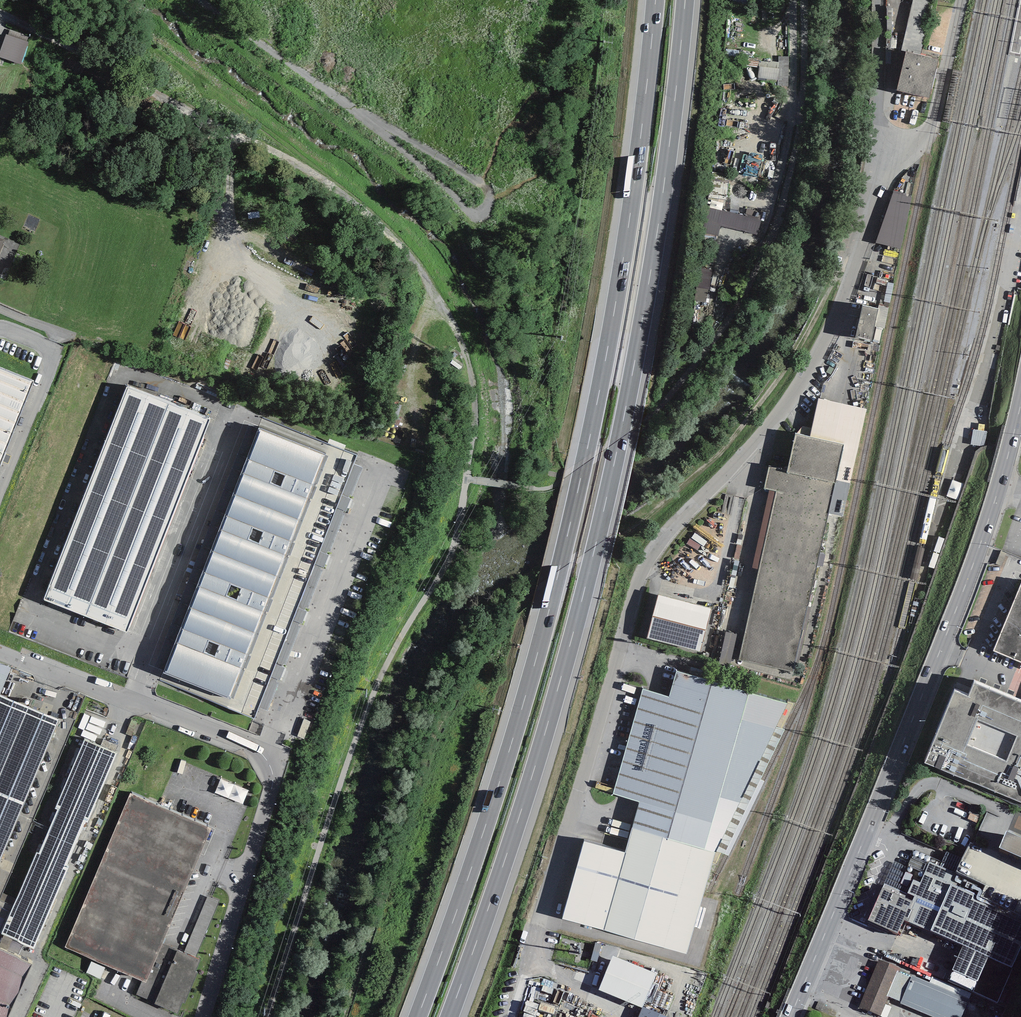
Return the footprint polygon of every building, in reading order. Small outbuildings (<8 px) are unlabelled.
[(901,51),(906,52),(920,55),(933,0),(913,0),(901,51)] [(10,29),(8,35),(27,42),(29,36),(10,29)] [(6,34),(0,51),(0,57),(20,64),(28,42),(27,42),(8,35),(6,34)] [(920,55),(906,52),(897,90),(929,98),(939,59),(920,55)] [(781,64),(761,64),(761,83),(791,84),(791,59),(781,59),(781,64)] [(907,194),(894,190),(876,243),(901,249),(913,198),(906,196),(907,194)] [(711,211),(706,237),(757,246),(762,221),(711,211)] [(871,287),(873,275),(867,274),(864,286),(871,287)] [(894,284),(888,282),(884,302),(890,303),(894,284)] [(878,308),(863,305),(856,337),(872,340),(874,326),(878,308)] [(879,305),(878,308),(874,326),(885,328),(889,307),(879,305)] [(0,367),(0,467),(35,381),(0,367)] [(211,418),(128,386),(44,600),(127,633),(211,418)] [(818,398),(810,437),(844,444),(829,513),(843,517),(866,409),(818,398)] [(326,456),(258,430),(164,673),(230,698),(226,707),(254,718),(358,456),(330,445),(326,456)] [(759,570),(739,660),(793,672),(829,513),(844,444),(810,437),(795,433),(787,471),(769,467),(764,488),(769,489),(777,491),(759,570)] [(752,568),(759,570),(777,491),(769,489),(752,568)] [(993,651),(1020,663),(1020,584),(993,651)] [(711,608),(658,595),(647,638),(700,652),(711,608)] [(738,634),(726,631),(718,663),(730,666),(738,634)] [(0,663),(0,695),(11,668),(0,663)] [(750,691),(677,671),(669,697),(643,689),(612,794),(639,802),(632,828),(704,849),(749,693),(750,691)] [(955,690),(925,763),(1020,803),(1020,699),(975,680),(969,696),(955,690)] [(273,684),(264,706),(271,709),(280,687),(273,684)] [(787,703),(749,693),(704,849),(715,852),(716,851),(724,854),(724,853),(760,779),(784,730),(775,727),(787,703)] [(0,695),(0,861),(59,719),(0,695)] [(117,753),(84,739),(55,809),(57,809),(39,853),(37,852),(2,934),(34,950),(69,866),(67,865),(85,821),(88,823),(117,753)] [(765,781),(760,779),(724,853),(728,856),(765,781)] [(217,795),(246,805),(251,790),(223,780),(217,795)] [(212,829),(131,795),(65,948),(142,981),(146,982),(162,944),(212,829)] [(704,849),(632,828),(625,852),(584,841),(562,919),(686,954),(715,852),(704,849)] [(1007,831),(999,847),(1020,857),(1020,837),(1007,831)] [(1020,946),(1020,914),(980,896),(985,885),(929,862),(929,863),(912,856),(907,867),(901,883),(910,888),(907,893),(884,883),(868,920),(898,934),(904,920),(963,945),(948,979),(974,990),(988,957),(1012,967),(1020,946)] [(894,861),(884,883),(907,893),(910,888),(901,883),(907,867),(894,861)] [(208,896),(184,952),(196,957),(220,901),(208,896)] [(200,959),(162,944),(146,982),(142,981),(136,994),(155,1002),(154,1004),(178,1014),(183,1002),(185,1003),(198,973),(195,972),(200,959)] [(0,951),(0,1016),(8,1016),(32,965),(0,951)] [(656,974),(612,956),(598,990),(642,1007),(656,974)] [(879,960),(859,1007),(880,1016),(889,996),(887,996),(897,971),(899,972),(900,969),(879,960)] [(93,963),(89,975),(103,979),(107,968),(93,963)] [(897,971),(887,996),(889,996),(902,1002),(911,977),(899,972),(897,971)] [(933,1016),(963,1016),(970,1000),(930,983),(911,976),(911,977),(902,1002),(901,1003),(933,1016)] [(930,983),(970,1000),(972,994),(933,977),(930,983)] [(673,997),(657,990),(652,1003),(668,1010),(673,997)] [(643,1007),(639,1016),(668,1016),(643,1007)]
